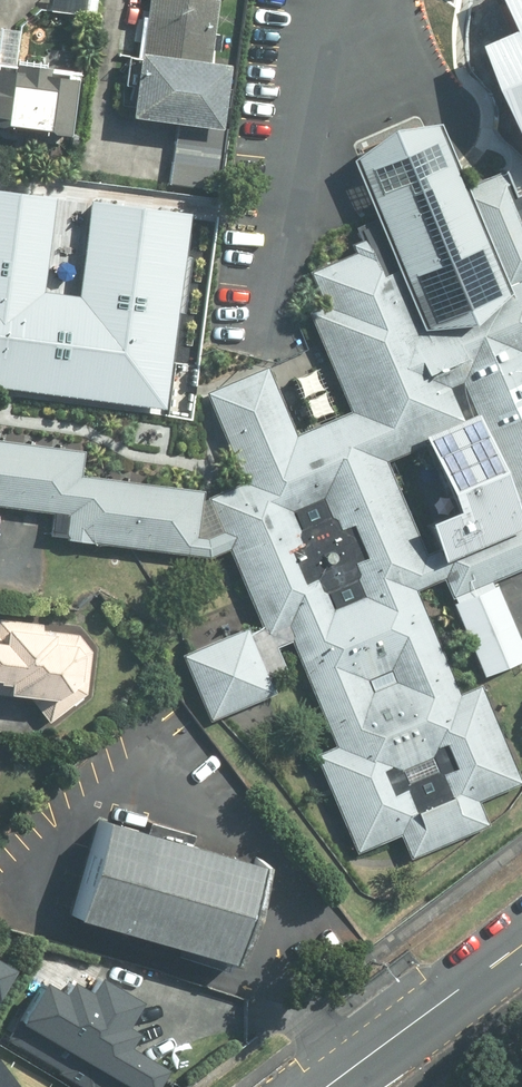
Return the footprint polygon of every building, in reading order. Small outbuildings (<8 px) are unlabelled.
[(125,116),(215,127),(224,63),(207,61),(214,0),(145,0),(139,52),(133,52),(125,116)] [(67,137),(74,77),(46,74),(47,67),(12,63),(11,71),(0,70),(0,129),(67,137)] [(493,102),(521,170),(521,90),(493,102)] [(506,189),(500,174),(463,191),(428,111),(345,147),(380,227),(347,243),(351,252),(306,272),(321,305),(304,312),(347,413),(291,437),(262,367),(203,392),(241,481),(205,496),(263,633),(281,626),(332,745),(312,754),(354,852),(396,835),(406,858),(486,824),(476,801),(518,783),(476,684),(456,693),(412,591),(432,583),(381,462),(469,425),(509,519),(429,552),(449,598),(521,567),(521,181),(506,189)] [(222,129),(174,124),(167,184),(215,189),(222,129)] [(160,395),(185,207),(89,195),(77,290),(43,286),(55,190),(0,182),(0,374),(160,395)] [(89,542),(191,555),(198,491),(76,476),(79,450),(0,440),(0,506),(53,513),(50,537),(89,542)] [(28,696),(47,723),(84,693),(89,650),(78,633),(40,629),(41,622),(0,618),(0,693),(28,696)] [(244,627),(179,655),(206,719),(271,692),(244,627)] [(257,859),(98,818),(71,918),(230,960),(257,859)] [(31,1005),(97,1086),(107,1086),(134,1065),(130,1060),(155,1040),(90,958),(31,1005)] [(11,973),(0,967),(0,993),(11,973)] [(24,1049),(33,1032),(0,1015),(0,1037),(24,1049)] [(0,1062),(0,1086),(19,1086),(0,1062)]
